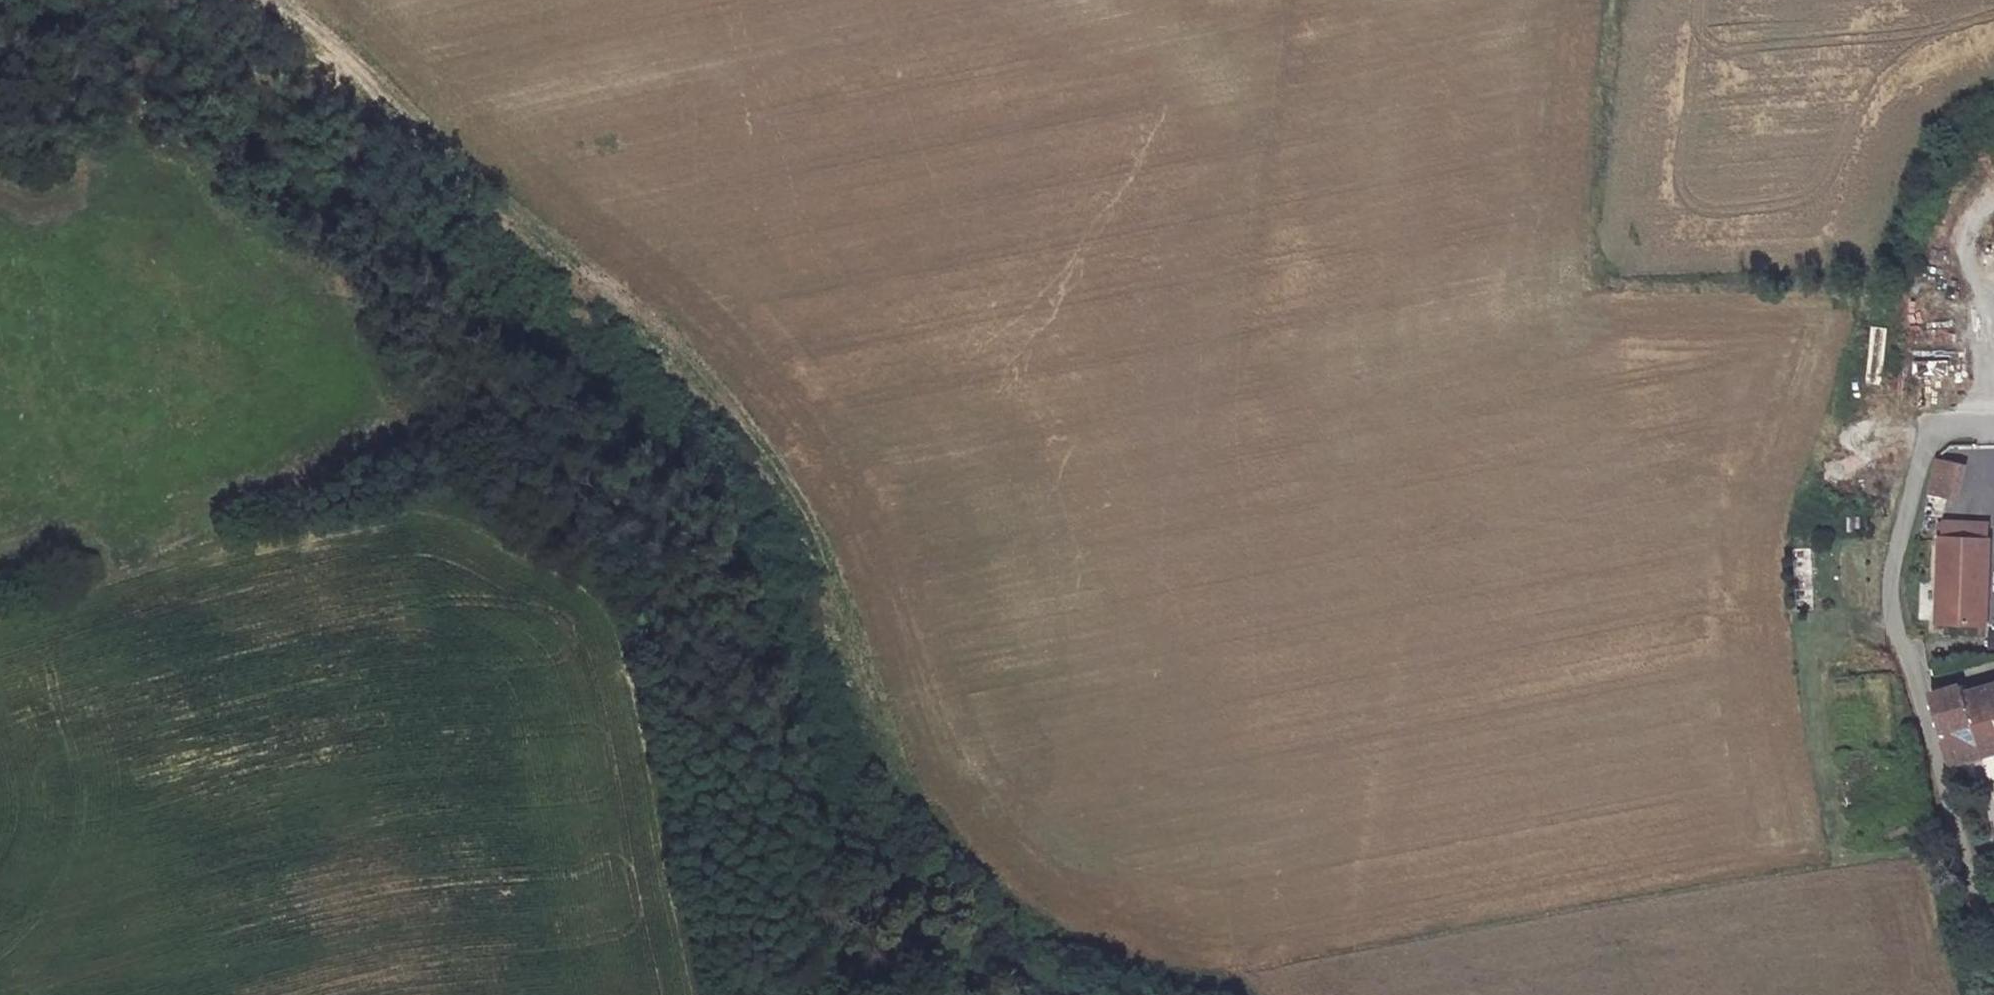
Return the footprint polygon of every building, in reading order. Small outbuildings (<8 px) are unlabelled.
[(1965,467),(1940,462),(1933,492),(1958,498),(1965,467)] [(1944,520),(1943,537),(1991,540),(1992,522),(1944,520)] [(1986,626),(1991,540),(1943,537),(1938,623),(1986,626)] [(1965,692),(1976,724),(1993,718),(1993,682),(1965,692)] [(1965,692),(1963,683),(1928,695),(1940,732),(1951,766),(1993,753),(1993,718),(1976,724),(1965,692)]
